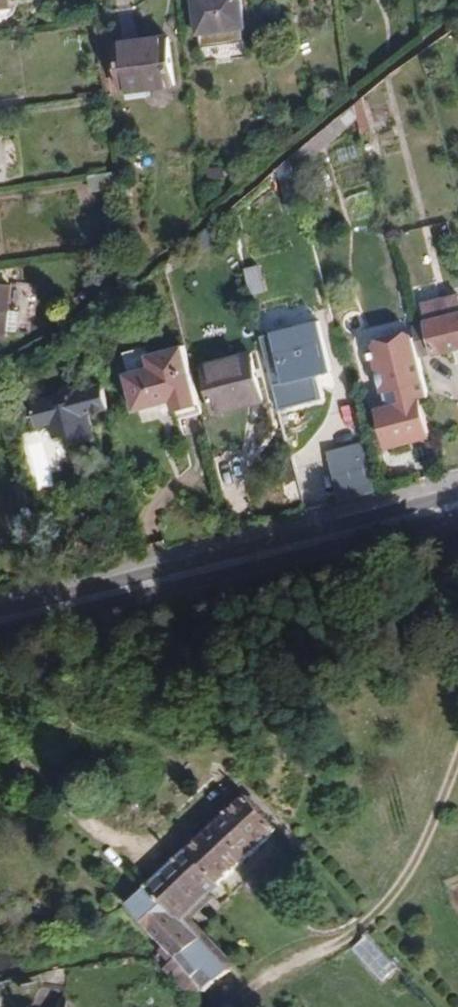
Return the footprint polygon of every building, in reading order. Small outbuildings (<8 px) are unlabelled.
[(11,0),(0,0),(0,10),(12,8),(11,0)] [(196,33),(242,28),(238,0),(192,0),(196,33)] [(168,36),(114,43),(121,94),(175,87),(168,36)] [(372,131),(365,100),(357,107),(362,124),(364,133),(372,131)] [(297,173),(362,124),(357,107),(292,159),(297,173)] [(378,142),(375,130),(372,131),(364,133),(368,145),(378,142)] [(383,154),(380,141),(378,142),(368,145),(371,157),(383,154)] [(123,187),(121,172),(89,176),(91,192),(123,187)] [(97,259),(88,260),(90,273),(99,271),(97,259)] [(244,267),(250,295),(266,291),(260,263),(244,267)] [(10,287),(0,286),(0,337),(5,337),(6,331),(8,312),(10,287)] [(421,302),(426,322),(413,325),(416,337),(421,356),(457,347),(457,292),(421,302)] [(17,332),(19,313),(8,312),(6,331),(17,332)] [(330,368),(317,320),(259,336),(278,408),(320,397),(313,373),(330,368)] [(430,395),(416,337),(376,347),(390,404),(381,407),(391,445),(430,435),(421,397),(430,395)] [(198,402),(184,346),(148,355),(151,367),(127,374),(135,409),(173,399),(175,408),(198,402)] [(202,362),(214,411),(262,399),(249,350),(202,362)] [(95,437),(90,413),(108,408),(102,384),(33,403),(39,427),(53,423),(57,436),(69,433),(71,444),(95,437)] [(378,492),(365,443),(329,453),(341,501),(378,492)] [(233,964),(205,933),(199,938),(181,920),(276,831),(243,798),(122,912),(162,954),(171,963),(163,970),(189,1002),(191,1000),(199,992),(233,964)] [(396,968),(366,933),(350,947),(381,981),(396,968)] [(67,1002),(58,998),(54,1006),(53,1006),(67,1006),(67,1002)]
